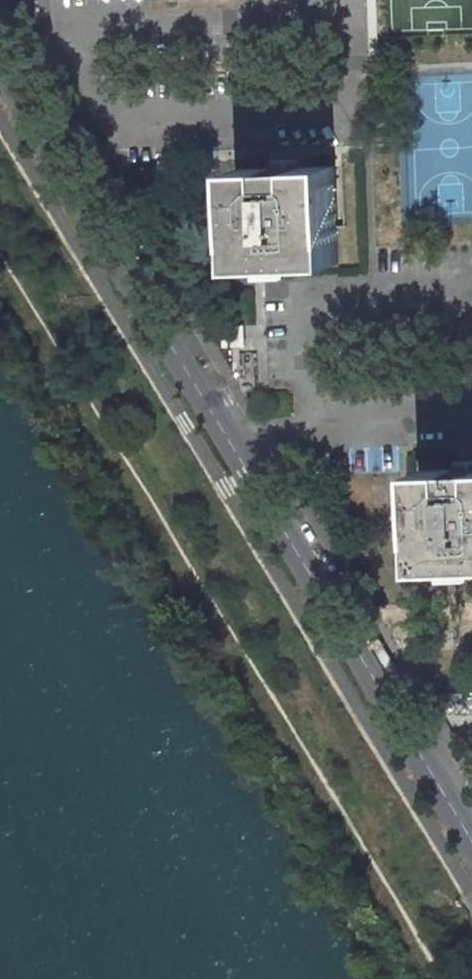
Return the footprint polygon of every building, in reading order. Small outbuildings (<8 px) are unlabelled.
[(338,264),(335,166),(237,169),(240,268),(338,264)] [(245,346),(244,326),(224,326),(225,347),(245,346)] [(471,567),(471,468),(419,470),(423,569),(471,567)]
